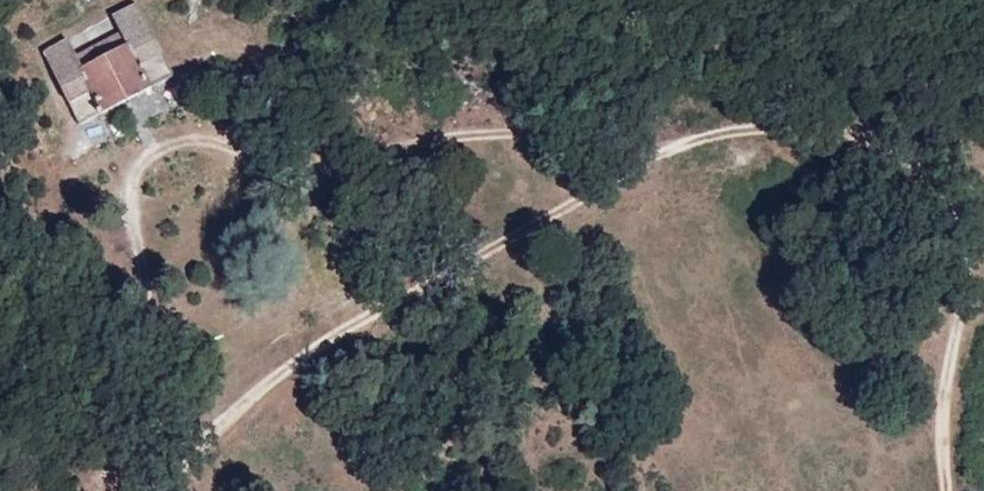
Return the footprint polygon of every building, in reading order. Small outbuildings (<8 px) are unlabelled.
[(48,15),(35,0),(21,0),(11,9),(57,86),(80,83),(108,84),(151,30),(131,0),(72,0),(48,15)]
